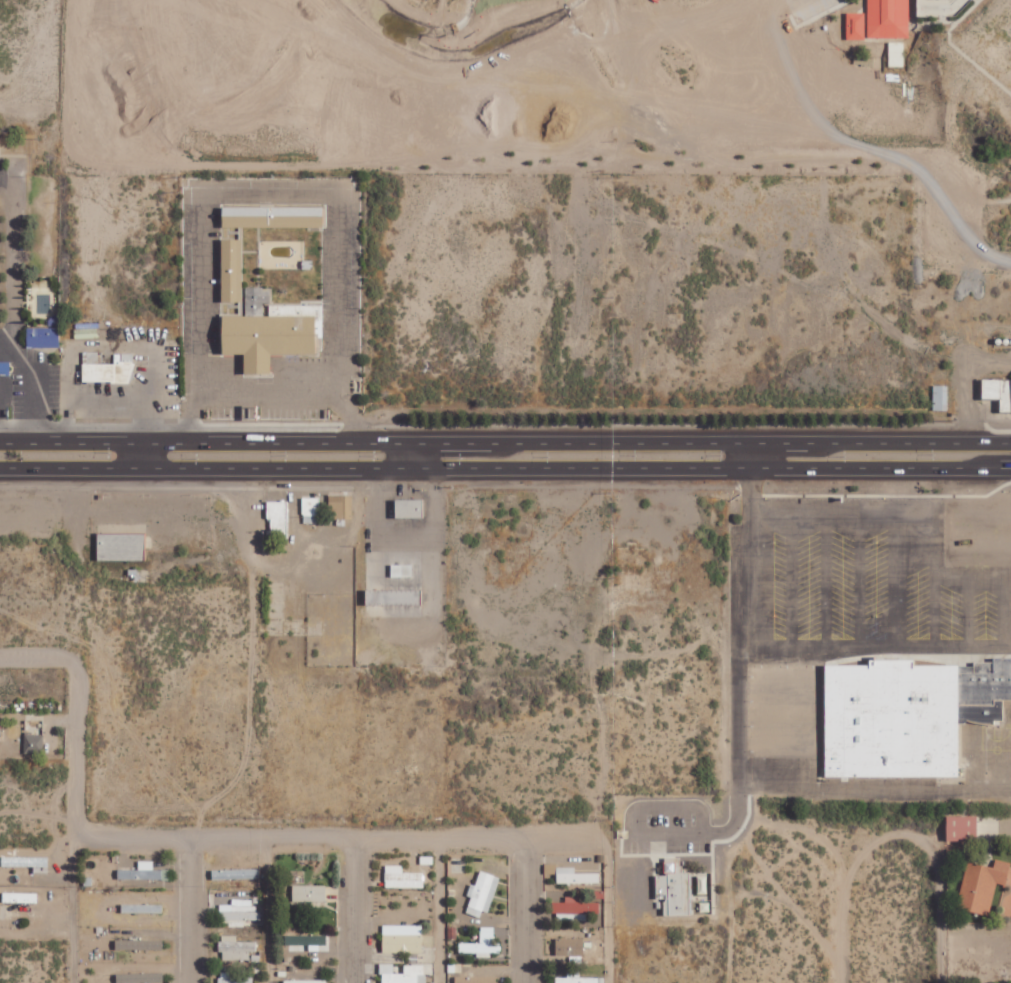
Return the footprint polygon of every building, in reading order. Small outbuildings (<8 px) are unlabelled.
[(909,38),(909,0),(868,0),(867,37),(909,38)] [(847,13),(847,39),(865,40),(865,13),(847,13)] [(903,42),(889,42),(889,66),(904,66),(903,42)] [(221,228),(221,206),(267,207),(267,229),(221,228)] [(271,207),(323,208),(323,229),(271,228),(271,207)] [(220,239),(242,239),(241,303),(219,303),(220,239)] [(300,260),(311,260),(311,271),(300,270),(300,260)] [(221,354),(221,315),(243,315),(243,287),(261,287),(261,291),(268,291),(268,303),(261,303),(261,315),(267,315),(267,305),(320,306),(320,351),(315,350),(315,354),(270,354),(270,373),(242,373),(242,354),(221,354)] [(27,328),(27,348),(60,347),(60,327),(27,328)] [(98,363),(99,352),(84,352),(84,363),(98,363)] [(133,354),(115,354),(114,364),(83,363),(83,382),(133,383),(133,354)] [(11,375),(11,362),(0,362),(0,375),(11,375)] [(984,379),(983,399),(1002,399),(1001,412),(1010,412),(1010,379),(984,379)] [(949,386),(934,385),(933,411),(948,411),(949,386)] [(352,494),(329,495),(330,518),(353,518),(352,494)] [(319,497),(303,497),(303,523),(319,523),(319,497)] [(396,517),(424,517),(424,499),(396,499),(396,517)] [(287,501),(267,501),(267,519),(269,519),(269,538),(287,538),(287,501)] [(98,560),(145,560),(145,533),(98,533),(98,560)] [(391,576),(412,576),(413,564),(392,564),(391,576)] [(422,589),(367,589),(366,603),(422,603),(422,589)] [(960,777),(960,721),(1005,721),(1005,699),(1010,699),(1010,659),(976,659),(976,665),(916,665),(916,659),(871,659),(871,665),(827,664),(826,776),(960,777)] [(43,753),(44,735),(25,734),(24,753),(43,753)] [(948,842),(979,841),(979,815),(947,816),(948,842)] [(34,866),(34,874),(48,874),(48,856),(2,857),(2,867),(34,866)] [(656,875),(657,901),(664,901),(665,915),(692,914),(691,872),(683,872),(683,857),(666,857),(666,875),(656,875)] [(997,883),(1006,885),(1010,865),(1010,862),(996,859),(995,867),(968,861),(957,908),(990,915),(997,883)] [(118,879),(170,880),(170,869),(153,869),(153,861),(138,860),(138,869),(118,869),(118,879)] [(424,873),(402,872),(403,865),(386,865),(385,887),(423,888),(424,873)] [(575,873),(575,867),(557,867),(557,883),(600,882),(600,872),(575,873)] [(213,880),(259,878),(258,868),(213,870),(213,880)] [(500,877),(481,870),(475,885),(471,884),(467,896),(472,897),(466,912),(484,919),(500,877)] [(326,885),(293,885),(293,901),(326,901),(326,885)] [(3,902),(38,903),(38,893),(3,892),(3,902)] [(163,904),(122,904),(122,912),(163,913),(163,904)] [(259,905),(220,905),(220,920),(259,921),(259,905)] [(383,953),(423,952),(423,925),(383,925),(383,953)] [(494,927),(480,927),(480,943),(460,943),(459,952),(477,953),(477,957),(491,958),(491,953),(500,953),(500,945),(494,945),(494,927)] [(237,935),(221,935),(221,959),(249,960),(249,951),(256,952),(256,941),(236,941),(237,935)] [(328,950),(327,935),(286,935),(286,950),(328,950)] [(557,938),(556,955),(584,955),(584,938),(557,938)] [(116,948),(163,949),(163,940),(116,939),(116,948)] [(394,973),(394,963),(380,964),(380,973),(394,973)] [(404,965),(404,973),(382,973),(383,982),(426,982),(425,965),(404,965)] [(230,971),(219,971),(219,982),(252,982),(252,978),(230,977),(230,971)] [(163,972),(117,973),(117,982),(164,982),(163,972)]
